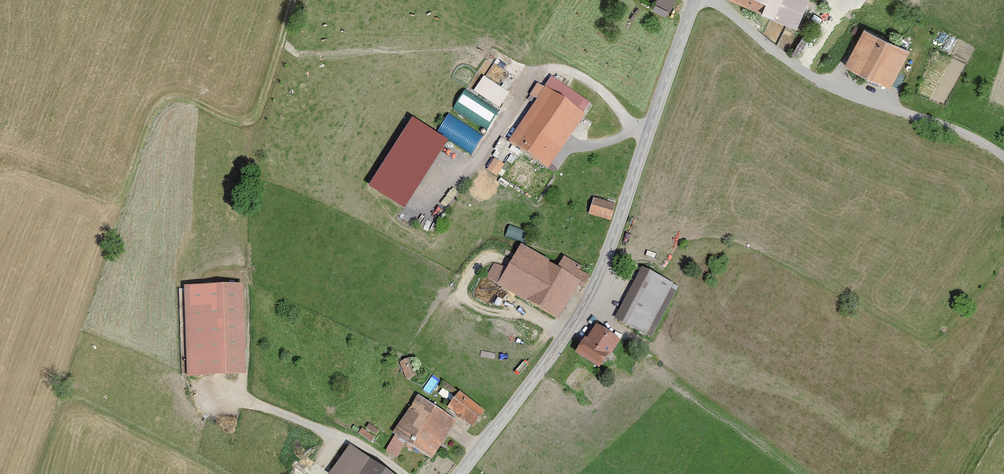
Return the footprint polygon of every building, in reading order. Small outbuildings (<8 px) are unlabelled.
[(655,5),(669,12),(676,0),(658,0),(655,5)] [(797,28),(810,0),(731,0),(797,28)] [(911,51),(865,27),(845,64),(891,88),(911,51)] [(473,86),(496,101),(505,86),(483,71),(473,86)] [(545,161),(581,113),(548,88),(511,136),(545,161)] [(463,90),(453,110),(489,127),(498,107),(463,90)] [(472,153),(484,135),(450,112),(438,130),(472,153)] [(412,117),(370,187),(408,209),(450,139),(412,117)] [(500,159),(492,154),(485,164),(493,169),(500,159)] [(589,197),(586,209),(605,214),(608,202),(589,197)] [(510,223),(506,233),(524,240),(527,230),(510,223)] [(484,278),(558,320),(581,281),(521,247),(507,271),(493,262),(484,278)] [(642,267),(614,319),(651,338),(679,286),(642,267)] [(231,283),(182,285),(186,369),(235,366),(231,283)] [(621,340),(596,323),(575,353),(600,370),(621,340)] [(401,359),(405,377),(415,375),(411,356),(401,359)] [(445,414),(417,396),(393,431),(432,457),(458,420),(474,430),(487,411),(460,393),(445,414)] [(360,432),(373,441),(381,429),(367,420),(360,432)] [(351,444),(329,473),(393,473),(351,444)]
